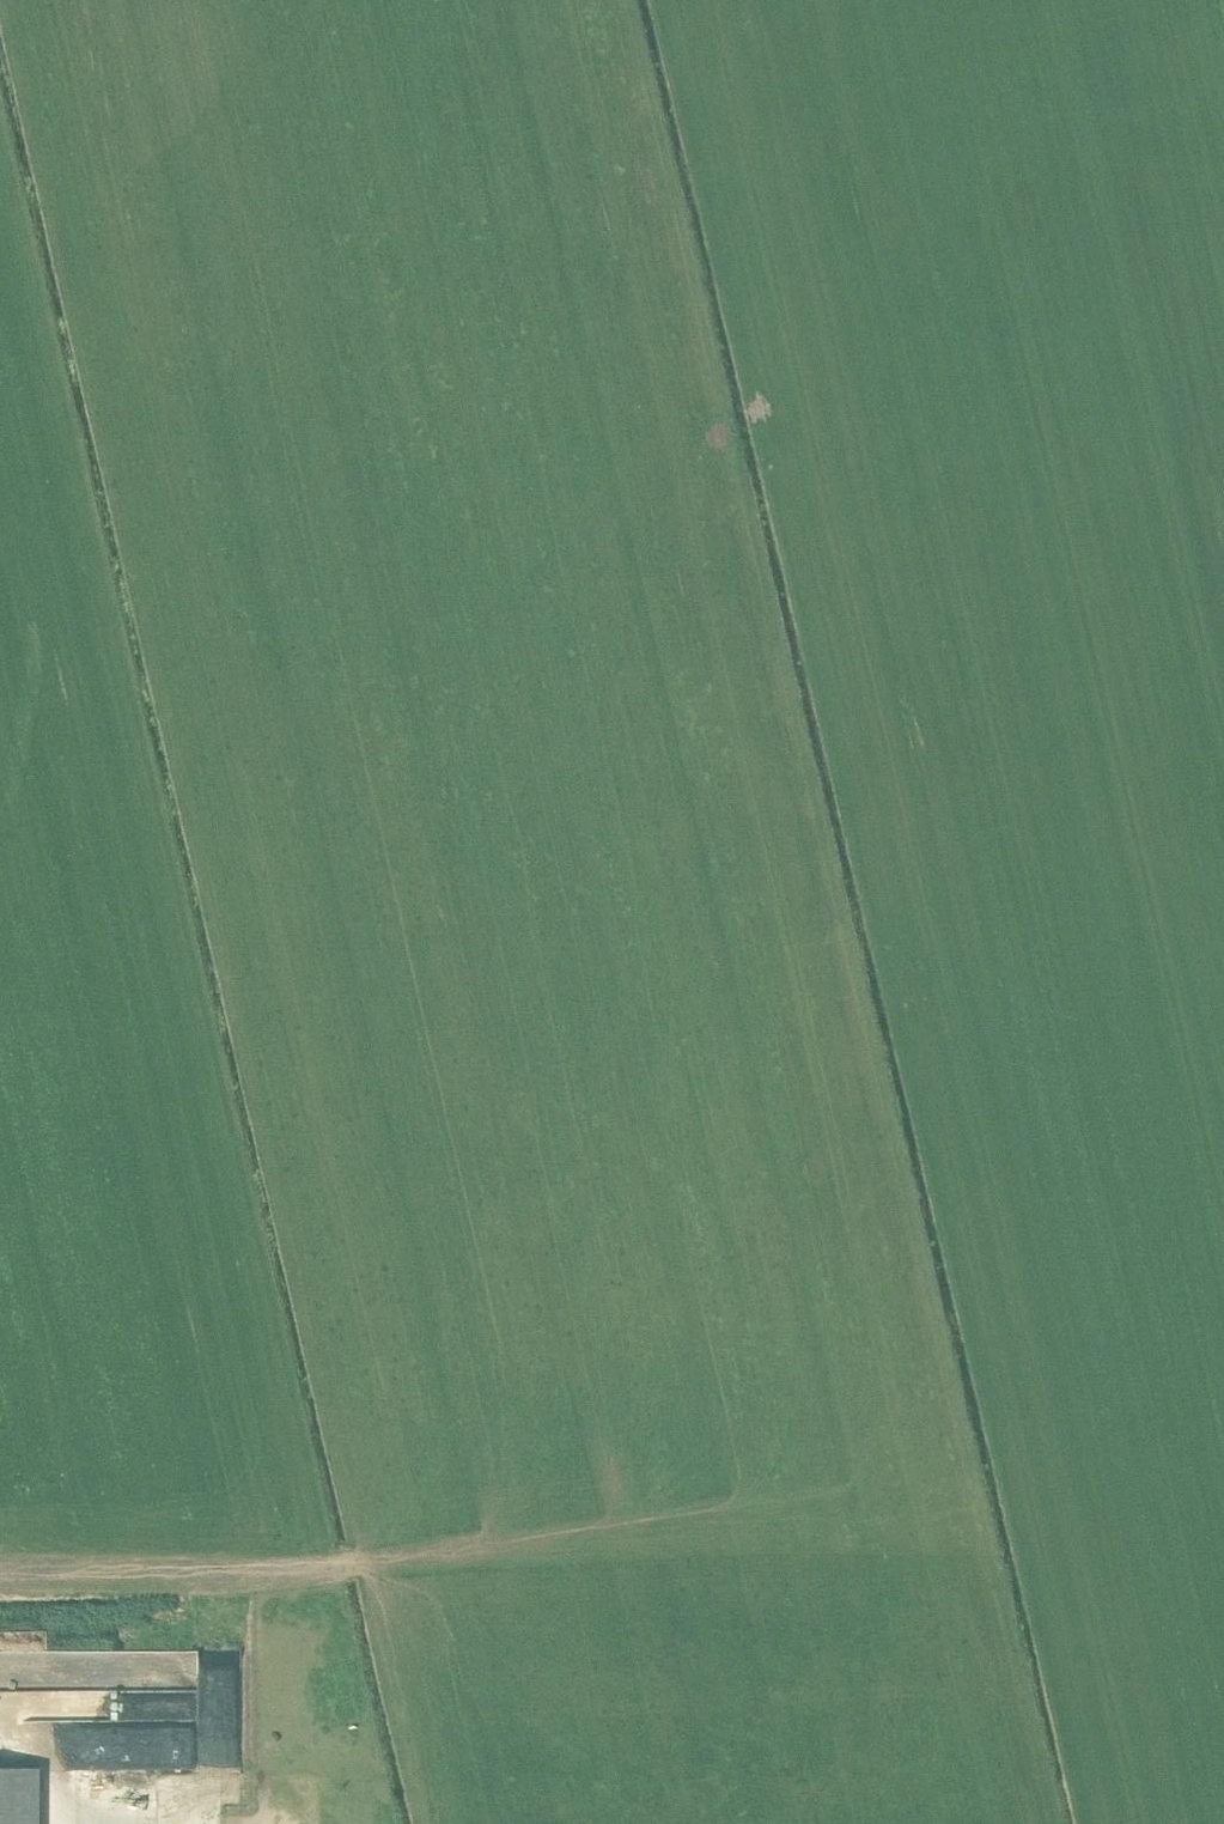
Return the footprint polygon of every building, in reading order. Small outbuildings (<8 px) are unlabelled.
[(27,1671),(41,1670),(41,1662),(2,1663),(2,1677),(27,1676),(27,1671)] [(68,1768),(204,1768),(204,1748),(232,1748),(232,1731),(213,1731),(213,1738),(203,1738),(203,1719),(68,1719),(68,1768)] [(38,1767),(0,1768),(0,1823),(38,1823),(38,1767)] [(159,1791),(78,1788),(79,1823),(159,1823),(159,1791)]
